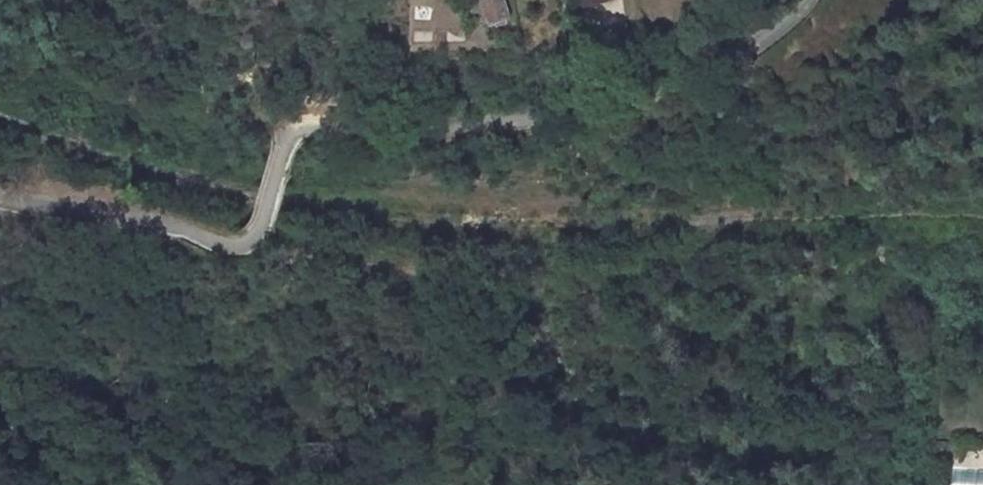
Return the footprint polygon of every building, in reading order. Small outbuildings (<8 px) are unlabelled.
[(498,22),(516,15),(511,0),(490,0),(498,22)]
